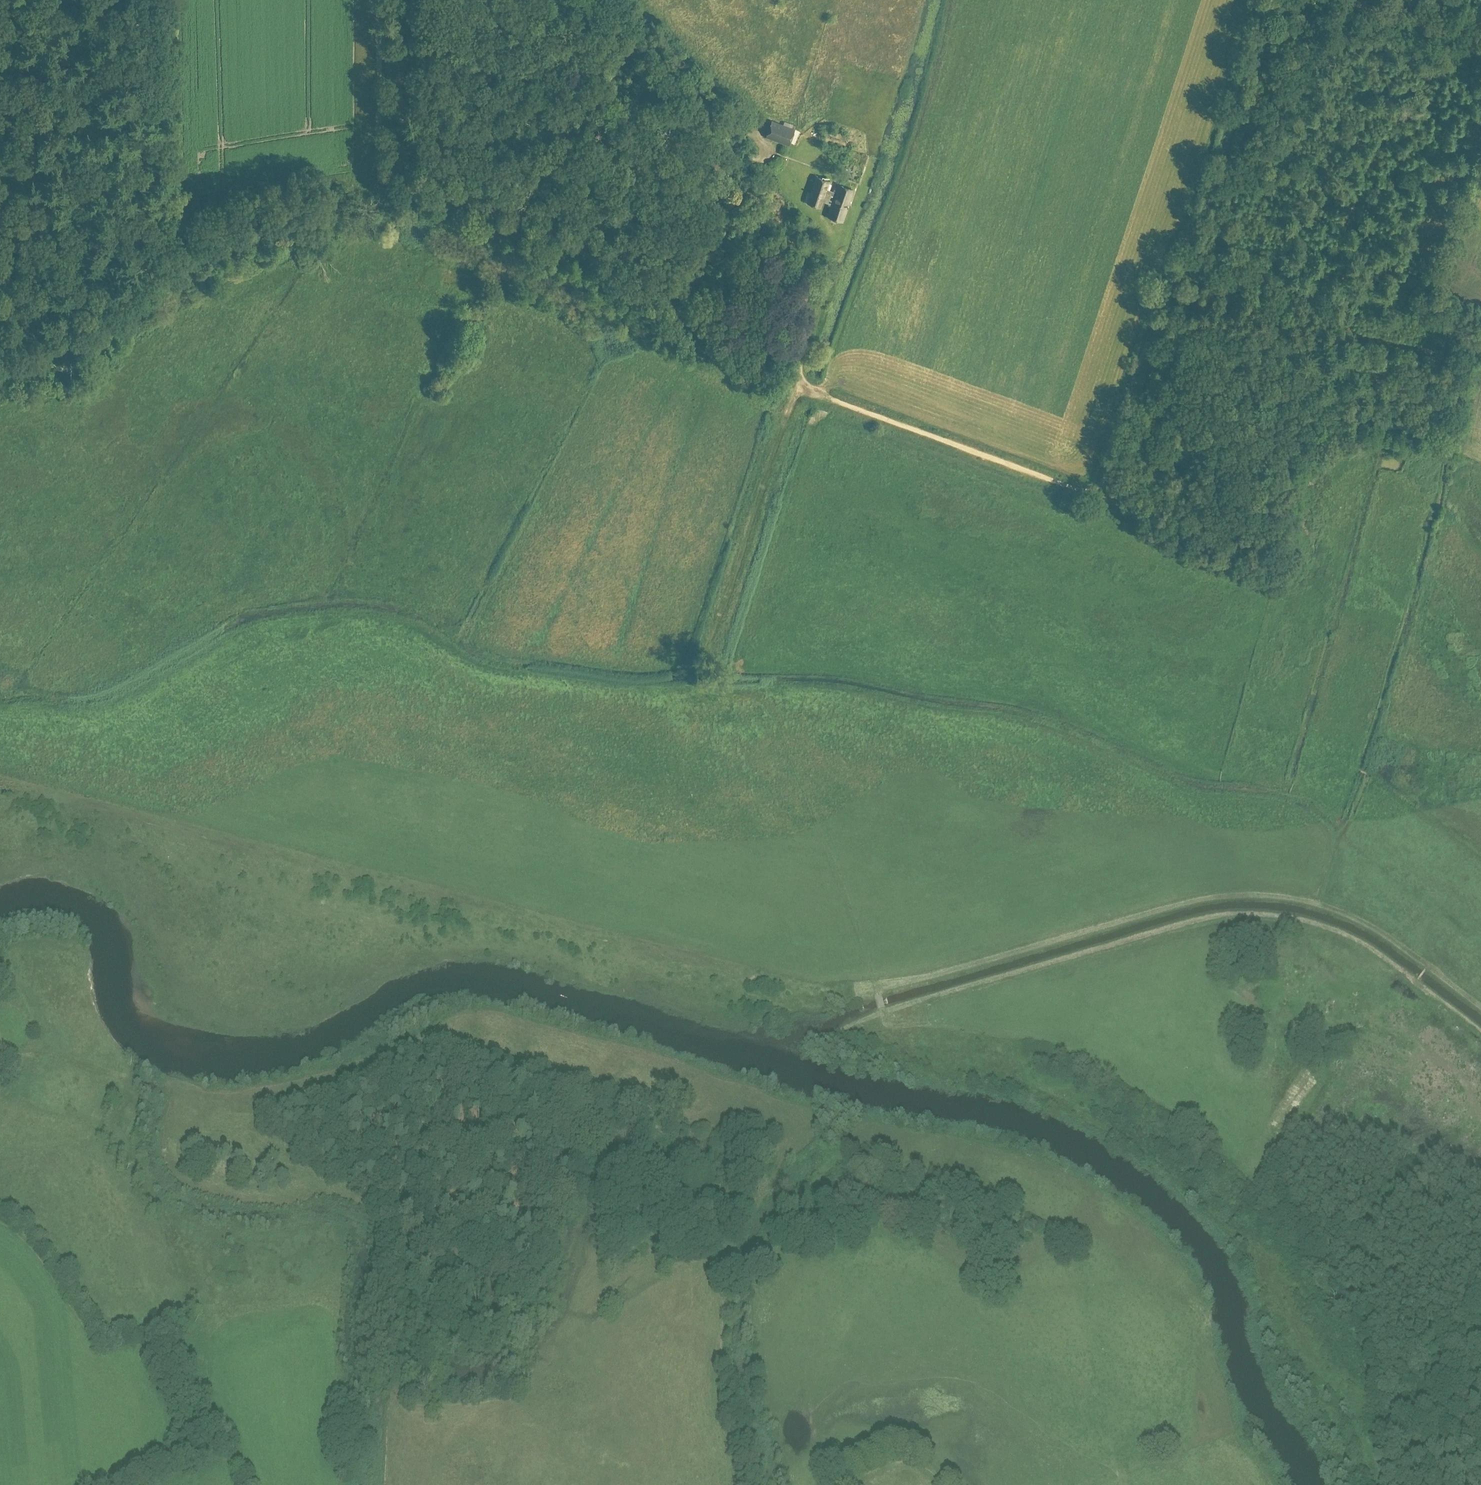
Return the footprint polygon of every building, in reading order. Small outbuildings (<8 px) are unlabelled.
[(795,129),(772,120),(765,137),(789,146),(795,129)] [(830,124),(832,132),(838,130),(836,123),(830,124)] [(805,201),(808,203),(820,207),(822,201),(832,204),(828,217),(843,222),(853,190),(839,185),(836,193),(826,190),(829,182),(817,177),(812,193),(807,192),(805,201)]
